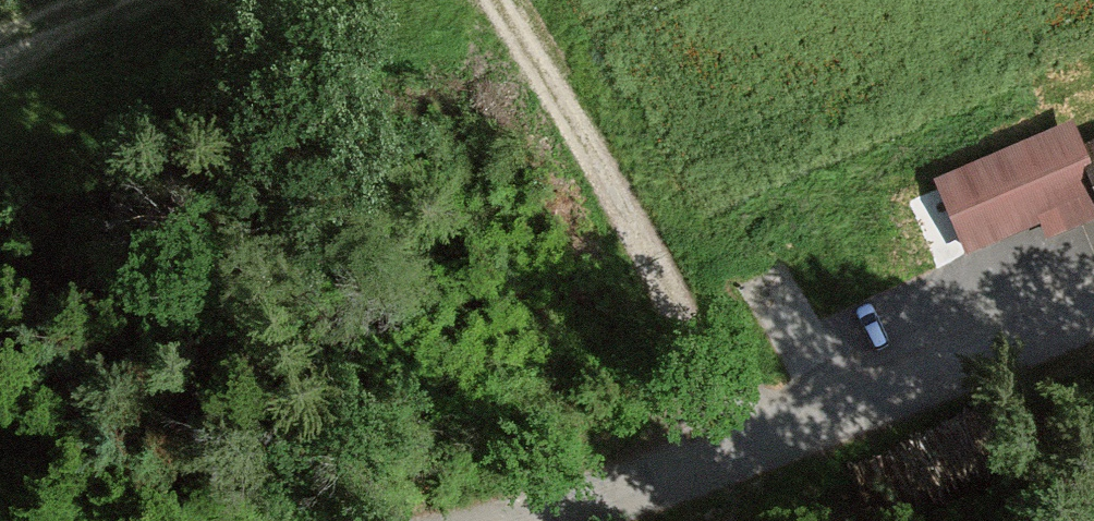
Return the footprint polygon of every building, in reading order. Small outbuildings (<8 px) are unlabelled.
[(1072,120),(933,178),(964,255),(1038,225),(1044,241),(1093,220),(1093,138),(1081,143),(1072,120)]
